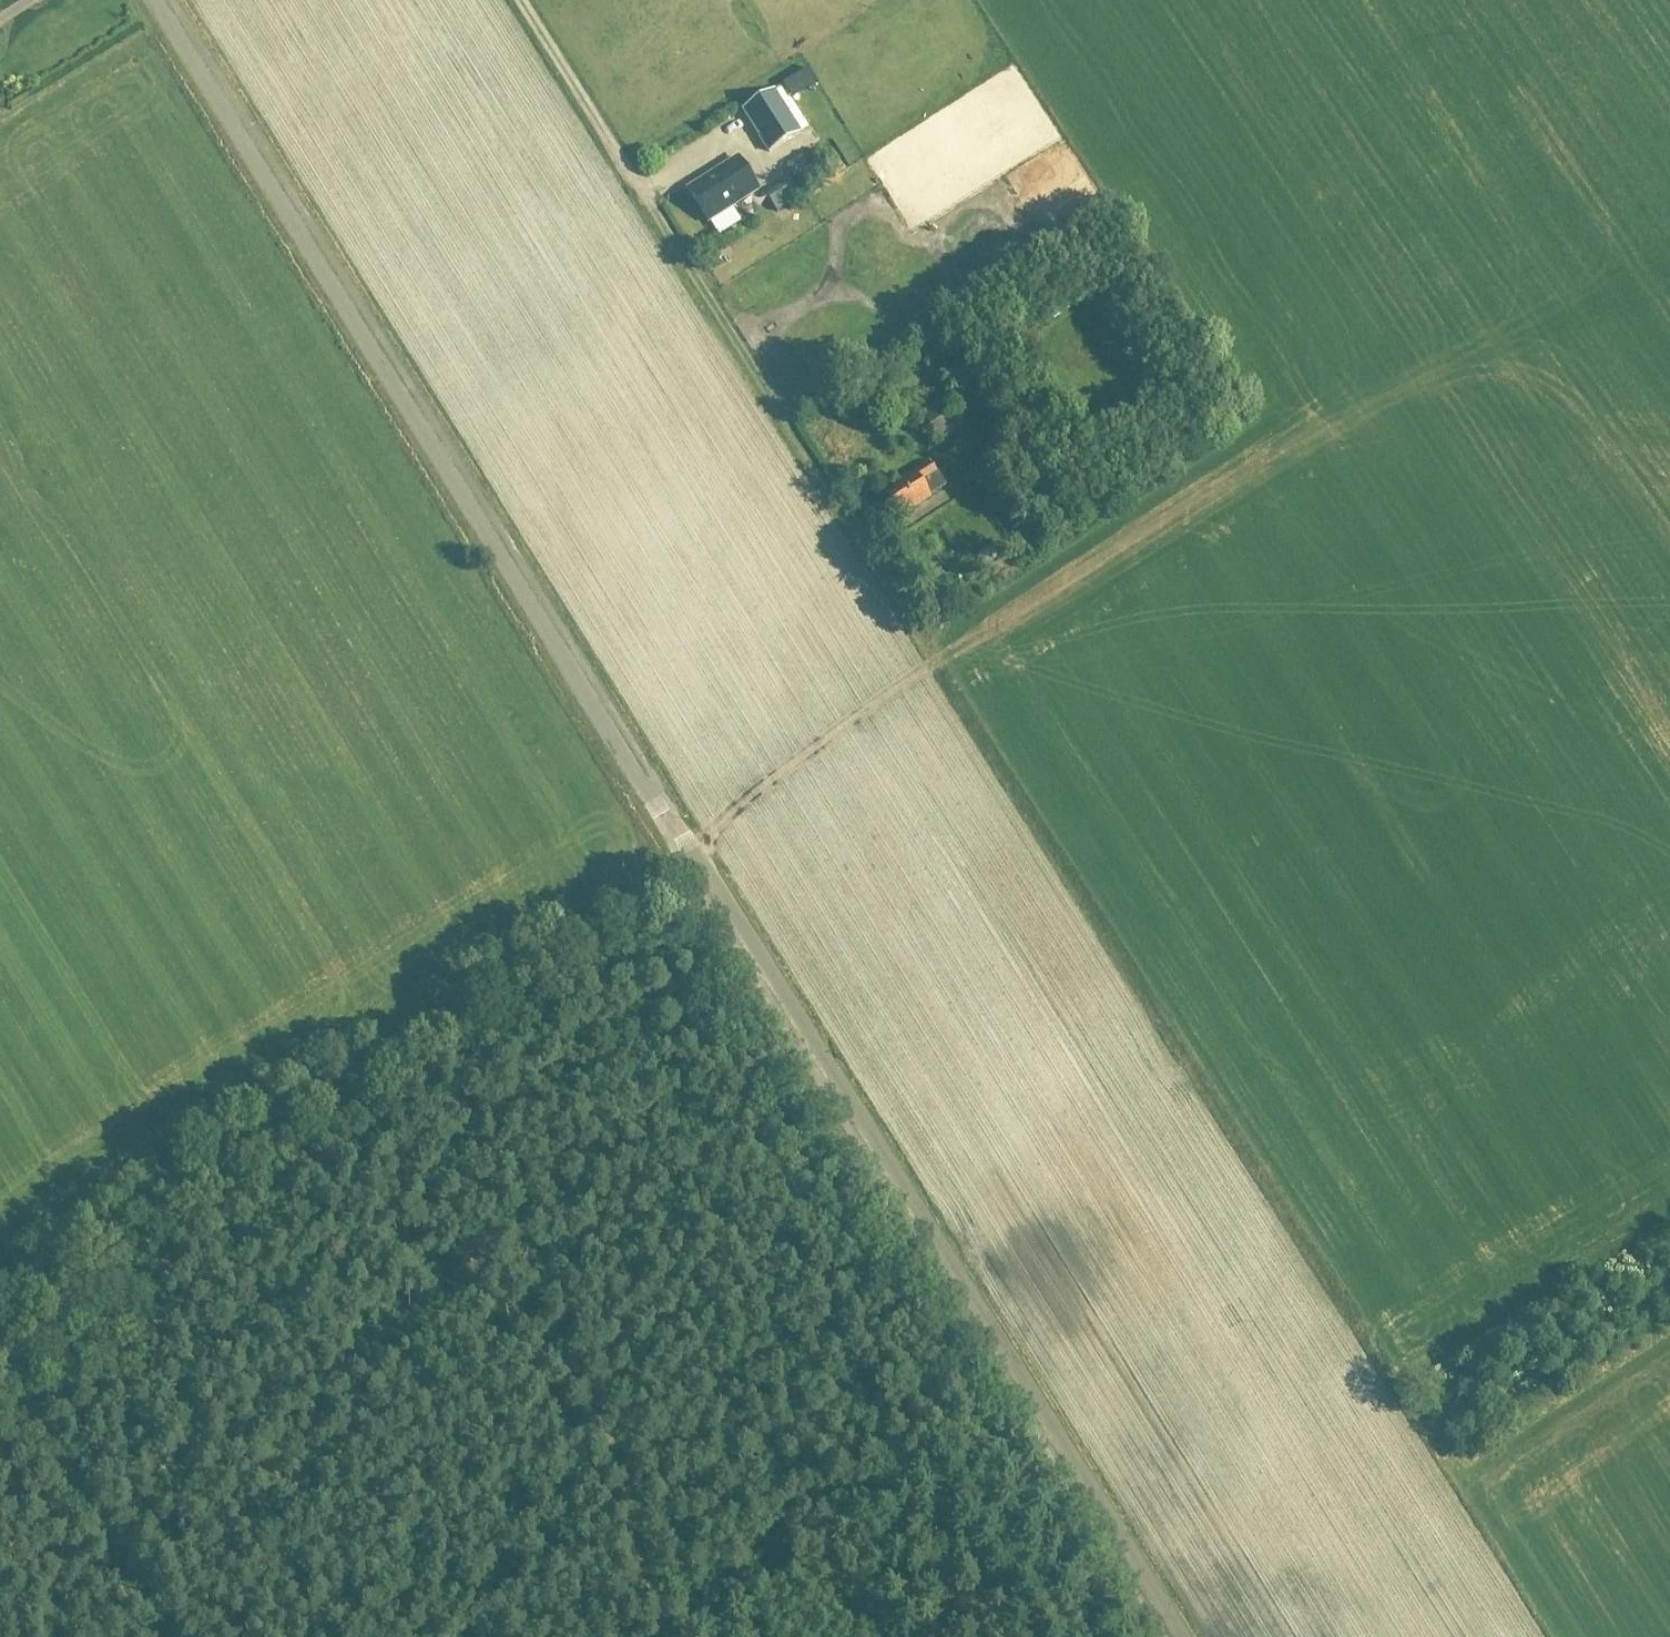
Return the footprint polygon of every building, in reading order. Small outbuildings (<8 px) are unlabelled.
[(772,151),(803,131),(777,91),(746,110),(772,151)] [(737,160),(728,166),(688,192),(707,222),(708,222),(757,191),(737,160)] [(767,198),(777,213),(800,198),(791,183),(767,198)] [(937,439),(965,421),(951,401),(924,420),(937,439)] [(885,496),(899,517),(945,487),(929,463),(898,483),(899,486),(885,496)]
